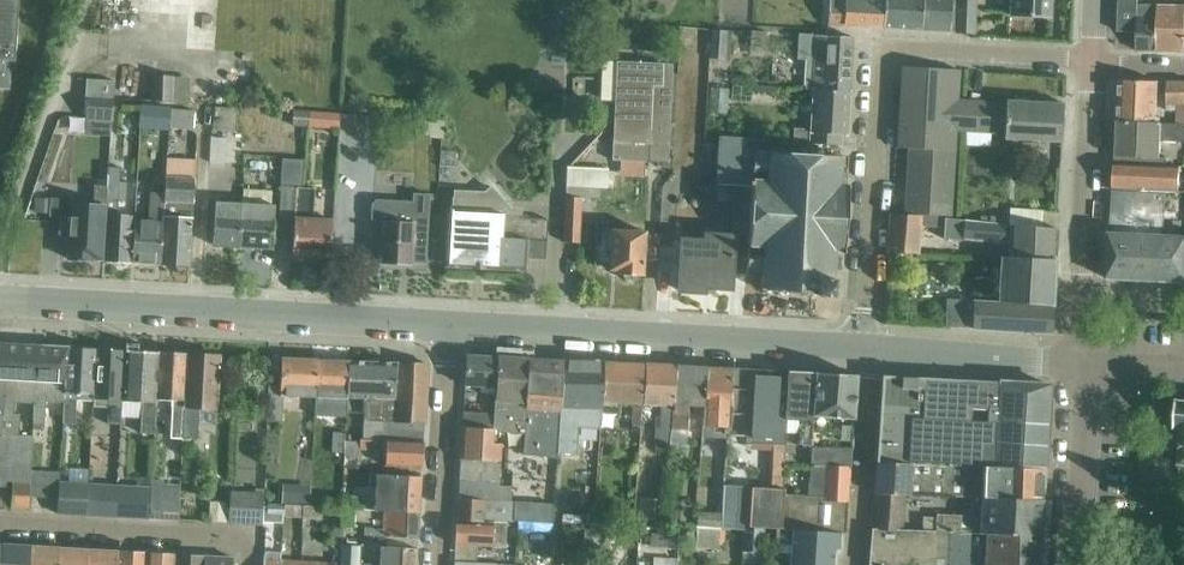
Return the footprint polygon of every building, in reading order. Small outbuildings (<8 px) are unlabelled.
[(15,62),(19,0),(0,0),(0,61),(15,62)] [(883,28),(884,0),(829,0),(828,25),(883,28)] [(883,28),(950,32),(951,0),(884,0),(883,28)] [(953,33),(973,34),(975,0),(955,0),(953,33)] [(1051,17),(1052,0),(1010,0),(1010,14),(1051,17)] [(1117,32),(1140,33),(1141,4),(1141,0),(1118,0),(1117,32)] [(1183,52),(1183,6),(1141,4),(1140,33),(1139,51),(1183,52)] [(711,61),(725,62),(727,33),(713,32),(711,61)] [(804,90),(814,90),(849,92),(852,39),(800,35),(799,57),(806,57),(804,90)] [(613,160),(669,163),(673,66),(618,62),(613,160)] [(969,132),(972,101),(956,100),(958,70),(906,68),(902,71),(897,148),(909,149),(954,151),(955,131),(969,132)] [(9,89),(10,70),(0,69),(0,89),(9,89)] [(152,101),(171,102),(172,79),(153,78),(152,101)] [(86,79),(85,97),(87,97),(107,99),(113,99),(114,81),(86,79)] [(1121,82),(1119,122),(1161,124),(1162,117),(1156,117),(1158,84),(1121,82)] [(1169,84),(1168,111),(1178,113),(1178,125),(1183,125),(1183,84),(1169,84)] [(752,86),(751,104),(776,105),(777,88),(752,86)] [(849,92),(814,90),(811,130),(793,129),(792,143),(839,146),(840,135),(846,135),(849,92)] [(87,118),(105,119),(111,120),(113,99),(107,99),(87,97),(87,100),(84,100),(83,115),(86,115),(85,118),(87,118)] [(1003,103),(972,101),(969,132),(1002,133),(1002,140),(1060,143),(1062,105),(1003,102),(1003,103)] [(141,124),(170,126),(171,111),(141,109),(141,124)] [(170,126),(170,129),(193,130),(194,112),(171,111),(170,126)] [(293,126),(308,127),(310,112),(294,111),(293,126)] [(310,112),(308,127),(330,128),(331,113),(310,112)] [(1114,164),(1170,167),(1171,159),(1161,158),(1162,142),(1183,143),(1183,125),(1178,125),(1163,125),(1161,125),(1161,124),(1119,122),(1118,156),(1115,156),(1114,164)] [(209,162),(225,163),(227,138),(211,137),(209,162)] [(751,186),(750,205),(746,274),(763,275),(762,290),(833,294),(835,251),(843,252),(847,188),(845,186),(846,177),(838,176),(839,157),(779,153),(780,143),(721,139),(718,184),(751,186)] [(954,151),(909,149),(905,215),(951,217),(954,151)] [(302,188),(304,161),(298,161),(284,160),(282,187),(302,188)] [(1182,193),(1183,167),(1170,167),(1114,164),(1113,190),(1114,190),(1164,192),(1182,193)] [(104,261),(133,263),(135,220),(136,216),(118,214),(118,203),(127,203),(128,184),(120,184),(121,168),(109,167),(108,186),(104,261)] [(609,170),(605,169),(569,167),(568,187),(608,189),(609,170)] [(166,193),(161,264),(189,266),(195,179),(167,177),(166,193)] [(67,259),(104,261),(108,186),(95,185),(94,205),(71,204),(70,217),(61,217),(59,235),(69,236),(67,259)] [(315,189),(302,188),(282,187),(280,218),(295,219),(292,257),(311,258),(310,263),(327,264),(327,259),(330,259),(333,219),(313,218),(315,189)] [(461,198),(453,198),(449,264),(525,268),(526,259),(546,260),(548,220),(522,219),(522,215),(510,214),(511,207),(491,187),(485,193),(461,191),(461,198)] [(243,205),(241,247),(272,249),(275,207),(272,207),(272,191),(244,189),(243,205)] [(1107,279),(1183,282),(1183,239),(1162,238),(1163,223),(1164,192),(1114,190),(1107,279)] [(133,263),(161,264),(166,193),(152,192),(149,221),(135,220),(133,263)] [(425,262),(429,195),(414,194),(413,204),(378,202),(374,204),(373,220),(376,223),(383,223),(381,262),(411,264),(411,261),(425,262)] [(53,214),(53,199),(36,199),(35,214),(53,214)] [(565,243),(580,244),(583,201),(568,199),(565,243)] [(214,245),(241,247),(243,205),(208,203),(206,237),(215,237),(214,245)] [(890,215),(887,254),(917,256),(920,217),(890,215)] [(946,222),(945,240),(964,241),(964,240),(1007,242),(1006,258),(1054,261),(1056,230),(1008,226),(990,224),(946,222)] [(643,274),(646,232),(621,231),(621,226),(598,225),(595,266),(609,267),(609,269),(617,270),(617,273),(623,273),(625,279),(635,280),(638,274),(643,274)] [(746,274),(748,237),(707,234),(707,241),(682,240),(679,291),(704,293),(705,287),(731,288),(732,273),(746,274)] [(1054,261),(1006,258),(1000,258),(998,304),(974,303),(974,302),(947,300),(945,327),(1044,332),(1051,326),(1054,261)] [(38,346),(0,344),(0,511),(6,511),(7,482),(31,483),(31,472),(33,436),(19,436),(20,415),(14,415),(14,404),(33,405),(32,426),(43,427),(45,403),(64,404),(68,348),(38,346)] [(96,349),(68,348),(64,404),(62,425),(70,426),(70,421),(75,421),(75,402),(93,402),(93,400),(96,349)] [(125,351),(96,349),(93,400),(109,402),(107,425),(121,426),(122,403),(125,351)] [(159,353),(125,351),(122,403),(143,404),(142,429),(155,430),(157,400),(159,353)] [(188,354),(159,353),(157,400),(174,400),(172,438),(182,439),(188,354)] [(219,356),(188,354),(182,439),(199,440),(200,415),(197,414),(197,408),(216,409),(219,356)] [(466,386),(496,388),(497,357),(468,355),(466,386)] [(493,428),(493,429),(524,431),(522,455),(543,456),(558,457),(558,447),(561,406),(562,360),(497,357),(496,388),(494,416),(493,416),(493,428)] [(283,397),(316,399),(317,360),(283,359),(281,386),(270,385),(268,421),(282,422),(283,397)] [(317,397),(347,399),(349,362),(317,360),(316,399),(317,399),(317,397)] [(575,407),(601,408),(604,363),(562,360),(561,406),(558,447),(565,448),(566,443),(570,443),(571,424),(574,424),(575,407)] [(365,400),(362,438),(423,443),(428,366),(349,362),(347,399),(365,400)] [(645,365),(604,363),(601,408),(601,412),(619,413),(619,402),(640,403),(640,408),(635,408),(634,427),(641,428),(644,405),(643,405),(645,365)] [(645,365),(644,405),(661,406),(660,425),(656,425),(655,443),(670,444),(671,424),(673,407),(674,407),(675,367),(645,365)] [(706,369),(675,367),(674,407),(673,407),(671,424),(672,424),(670,444),(670,447),(686,448),(688,420),(690,406),(704,407),(706,369)] [(735,370),(706,369),(704,407),(704,427),(730,428),(731,416),(734,371),(735,371),(735,370)] [(754,373),(754,371),(735,370),(735,371),(734,371),(731,416),(753,417),(755,373),(754,373)] [(798,446),(811,447),(813,416),(816,374),(754,371),(754,373),(755,373),(753,417),(752,444),(787,446),(788,419),(808,421),(807,426),(800,425),(798,446)] [(857,377),(816,374),(813,416),(854,419),(857,377)] [(881,376),(879,419),(876,460),(904,464),(1044,469),(1049,386),(881,376)] [(1181,455),(1180,466),(1183,466),(1183,401),(1177,401),(1173,454),(1181,455)] [(464,426),(493,428),(493,416),(465,414),(464,426)] [(460,498),(511,501),(512,486),(499,486),(501,446),(492,446),(493,429),(493,428),(464,426),(460,498)] [(423,443),(362,438),(361,442),(346,441),(344,457),(361,458),(361,451),(386,452),(385,467),(421,468),(423,443)] [(811,447),(809,466),(849,467),(850,467),(852,450),(850,450),(832,448),(811,447)] [(697,511),(696,528),(697,529),(719,530),(721,530),(722,513),(711,512),(714,458),(702,457),(698,511),(697,511)] [(999,500),(1043,499),(1045,469),(1044,469),(904,464),(876,460),(874,494),(904,495),(981,498),(981,499),(999,500)] [(783,494),(781,529),(840,533),(845,533),(847,499),(849,467),(809,466),(808,483),(807,495),(783,494)] [(59,473),(31,472),(31,483),(30,497),(58,498),(59,483),(59,473)] [(376,510),(385,511),(418,514),(421,477),(372,474),(371,489),(377,490),(376,510)] [(150,501),(149,519),(178,521),(179,502),(180,487),(163,487),(163,482),(151,481),(151,486),(150,501)] [(747,513),(749,482),(722,481),(720,512),(747,513)] [(88,485),(59,483),(58,498),(57,514),(62,514),(86,516),(87,498),(88,485)] [(30,485),(12,484),(11,507),(29,508),(30,485)] [(88,498),(87,516),(106,517),(115,517),(117,485),(88,485),(88,486),(88,498)] [(117,485),(115,517),(149,519),(150,501),(151,486),(117,485)] [(748,520),(748,526),(777,528),(781,529),(783,494),(784,489),(765,488),(751,487),(750,495),(748,520)] [(231,492),(230,523),(263,525),(265,494),(231,492)] [(874,494),(871,529),(902,531),(904,495),(874,494)] [(902,531),(936,532),(937,515),(981,517),(981,499),(981,498),(904,495),(902,531)] [(362,498),(342,497),(342,509),(354,509),(354,510),(362,510),(362,498)] [(460,498),(458,521),(514,523),(553,524),(554,504),(514,503),(511,502),(511,501),(460,498)] [(936,532),(1041,536),(1043,499),(999,500),(981,499),(981,517),(937,515),(936,532)] [(269,504),(268,516),(286,517),(287,505),(269,504)] [(287,505),(286,517),(303,518),(304,506),(287,505)] [(304,506),(303,518),(320,519),(321,507),(304,506)] [(341,528),(353,528),(354,510),(354,509),(342,509),(341,528)] [(418,514),(385,511),(384,529),(366,528),(365,535),(417,538),(418,514)] [(458,521),(456,562),(476,563),(477,547),(498,548),(497,556),(504,557),(505,524),(514,524),(514,523),(458,521)] [(835,550),(838,551),(840,533),(794,530),(777,528),(776,544),(793,545),(791,564),(834,564),(835,550)] [(696,549),(718,550),(719,530),(697,529),(696,549)] [(1041,536),(936,532),(902,531),(871,529),(869,564),(1039,564),(1041,536)] [(32,546),(3,545),(2,564),(31,564),(32,546)] [(60,548),(32,546),(31,564),(60,564),(60,548)] [(343,564),(358,564),(359,547),(344,546),(343,564)] [(89,550),(60,548),(60,564),(88,564),(89,550)] [(380,564),(415,564),(415,550),(381,548),(380,564)] [(88,564),(117,564),(118,551),(89,550),(88,564)] [(117,564),(146,564),(147,553),(118,551),(117,564)] [(147,553),(146,564),(175,564),(176,555),(147,553)] [(264,564),(282,564),(283,560),(283,555),(264,554),(264,564)] [(176,555),(175,564),(204,564),(204,557),(176,555)] [(204,557),(204,564),(232,564),(233,558),(204,557)]
